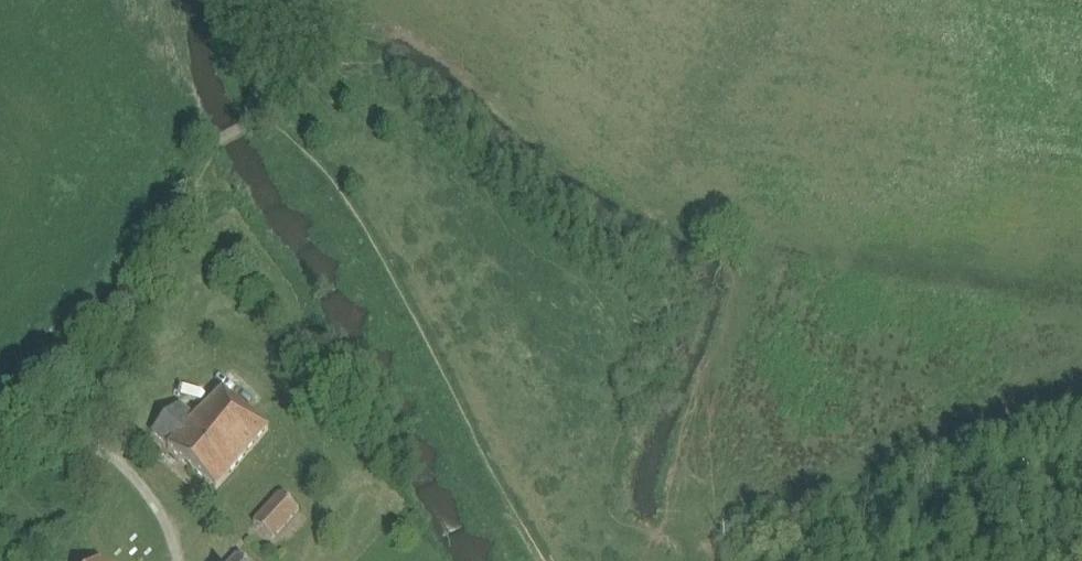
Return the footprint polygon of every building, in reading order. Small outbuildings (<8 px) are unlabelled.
[(217,490),(269,429),(253,414),(225,391),(199,422),(178,404),(153,432),(170,447),(169,448),(217,490)] [(281,493),(254,522),(273,539),(300,509),(281,493)]
